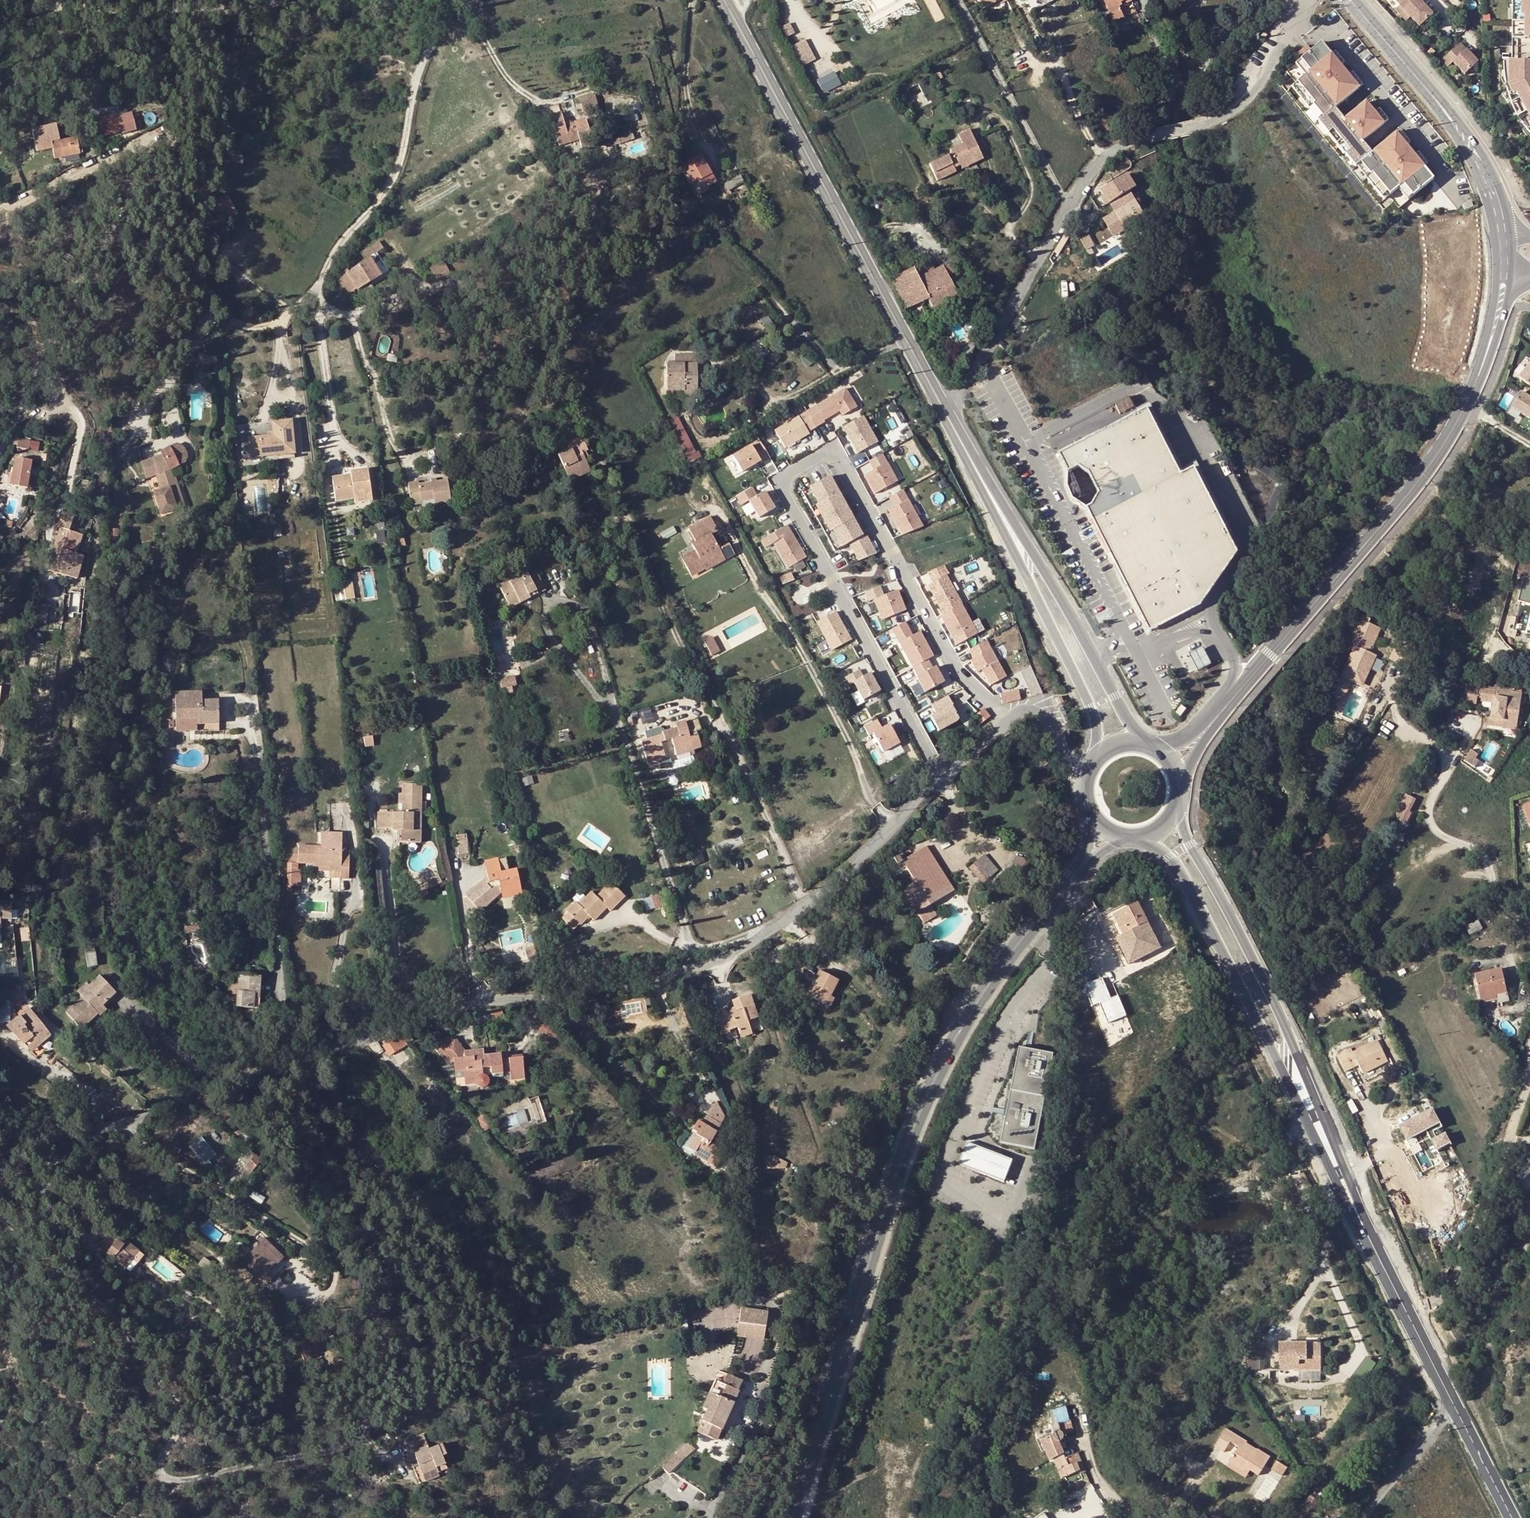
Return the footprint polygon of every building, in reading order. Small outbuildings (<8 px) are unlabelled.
[(982,10),(994,3),(1000,0),(977,0),(982,10)] [(1040,1),(1036,3),(1039,9),(1057,0),(1042,0),(1040,1)] [(1129,0),(1104,0),(1113,21),(1124,17),(1120,8),(1118,5),(1129,0)] [(1120,8),(1132,2),(1131,0),(1129,0),(1118,5),(1120,8)] [(1417,0),(1392,0),(1397,5),(1393,9),(1398,15),(1404,21),(1408,17),(1416,26),(1430,14),(1417,0)] [(1524,40),(1524,24),(1525,16),(1522,16),(1522,0),(1513,0),(1512,24),(1511,39),(1524,40)] [(1522,16),(1525,16),(1524,24),(1524,40),(1529,40),(1529,0),(1522,0),(1522,16)] [(804,66),(817,58),(806,38),(793,46),(804,66)] [(1464,75),(1481,56),(1462,39),(1445,57),(1464,75)] [(1332,54),(1322,42),(1287,71),(1292,77),(1283,85),(1385,207),(1387,207),(1395,200),(1400,206),(1405,201),(1435,176),(1425,165),(1416,154),(1407,144),(1397,131),(1383,143),(1374,131),(1385,122),(1375,111),(1367,101),(1356,110),(1346,98),(1359,87),(1349,75),(1341,64),(1332,54)] [(1335,51),(1332,54),(1341,64),(1344,62),(1335,51)] [(1513,93),(1510,95),(1506,87),(1506,81),(1507,62),(1503,62),(1504,88),(1509,103),(1516,117),(1529,137),(1529,122),(1513,93)] [(1507,62),(1506,81),(1506,87),(1510,95),(1513,93),(1529,122),(1529,63),(1507,62)] [(835,70),(821,77),(828,91),(842,84),(835,70)] [(1353,72),(1349,75),(1359,87),(1363,84),(1353,72)] [(590,96),(592,108),(593,110),(596,108),(592,94),(582,98),(590,96)] [(590,96),(582,98),(579,98),(584,113),(593,110),(592,108),(590,96)] [(579,140),(582,149),(600,144),(596,132),(595,132),(594,132),(592,132),(591,131),(589,131),(589,129),(585,120),(565,126),(560,112),(557,104),(547,108),(550,116),(559,145),(579,140)] [(1379,108),(1375,111),(1385,122),(1388,119),(1379,108)] [(532,111),(525,114),(528,120),(534,118),(532,111)] [(117,115),(99,120),(103,136),(121,130),(121,132),(135,129),(131,113),(117,117),(117,115)] [(1401,128),(1397,131),(1407,144),(1411,141),(1401,128)] [(957,136),(961,144),(949,150),(951,155),(930,166),(939,181),(956,172),(954,169),(960,166),(980,156),(968,130),(957,136)] [(250,146),(253,138),(244,134),(241,143),(250,146)] [(77,138),(51,143),(54,159),(83,153),(82,146),(78,147),(77,138)] [(1420,151),(1416,154),(1425,165),(1429,161),(1420,151)] [(697,192),(715,183),(705,164),(701,155),(682,165),(697,192)] [(980,156),(960,166),(962,169),(982,159),(980,156)] [(719,180),(710,162),(705,164),(715,183),(719,180)] [(728,190),(744,182),(740,176),(725,184),(728,190)] [(678,192),(671,184),(665,190),(672,198),(678,192)] [(213,196),(208,192),(205,197),(210,200),(213,196)] [(1144,218),(1136,201),(1132,195),(1113,206),(1126,229),(1144,218)] [(1136,201),(1144,218),(1148,216),(1139,200),(1136,201)] [(1474,206),(1472,201),(1463,204),(1465,209),(1474,206)] [(221,216),(221,217),(223,221),(237,214),(234,209),(221,216)] [(1086,249),(1092,247),(1087,237),(1081,240),(1086,249)] [(376,254),(384,249),(379,241),(362,252),(366,259),(346,273),(357,291),(381,276),(369,258),(376,254)] [(449,275),(442,262),(430,268),(437,281),(449,275)] [(918,279),(913,269),(891,280),(906,309),(928,300),(932,307),(956,295),(947,277),(954,273),(949,264),(918,279)] [(1096,322),(1108,317),(1104,307),(1092,312),(1096,322)] [(676,360),(699,360),(699,352),(676,353),(676,360)] [(215,364),(216,356),(203,354),(201,363),(201,364),(208,365),(208,363),(215,364)] [(694,390),(695,365),(667,365),(667,390),(684,390),(694,390)] [(1519,379),(1529,388),(1529,365),(1519,379)] [(844,389),(806,412),(815,427),(823,422),(823,420),(839,411),(842,416),(855,408),(844,389)] [(1057,452),(1137,412),(1136,408),(1130,396),(1050,438),(1057,452)] [(1518,396),(1509,411),(1528,422),(1529,419),(1529,403),(1518,396)] [(1193,467),(1236,549),(1239,546),(1230,527),(1205,479),(1196,462),(1182,467),(1177,457),(1159,423),(1148,403),(1146,403),(1136,408),(1137,412),(1145,408),(1180,475),(1193,467)] [(1087,508),(1148,632),(1200,606),(1237,553),(1236,549),(1193,467),(1180,475),(1145,408),(1137,412),(1057,452),(1067,473),(1077,465),(1088,470),(1099,490),(1092,503),(1087,508)] [(815,427),(806,412),(774,431),(784,448),(808,434),(807,432),(815,427)] [(680,415),(668,421),(690,462),(701,456),(680,415)] [(861,416),(842,427),(856,453),(876,442),(861,416)] [(284,431),(292,431),(291,421),(283,422),(284,431)] [(283,422),(272,423),(273,436),(248,438),(251,457),(277,455),(294,453),(292,431),(284,431),(283,422)] [(568,477),(589,468),(584,458),(582,453),(585,452),(587,451),(584,443),(582,443),(578,436),(566,442),(569,449),(558,454),(568,477)] [(29,441),(18,439),(16,447),(28,448),(29,441)] [(759,441),(732,457),(741,472),(759,461),(761,464),(769,458),(759,441)] [(170,447),(179,465),(180,465),(183,462),(185,459),(186,455),(185,451),(183,447),(179,445),(177,445),(175,445),(170,447)] [(160,451),(162,455),(141,462),(146,477),(156,474),(161,490),(154,492),(161,514),(184,507),(175,480),(171,481),(168,472),(173,470),(172,468),(179,465),(170,447),(170,446),(160,451)] [(896,482),(881,454),(868,461),(872,470),(863,475),(874,494),(896,482)] [(15,458),(13,464),(10,485),(27,488),(32,461),(15,458)] [(589,468),(568,477),(570,481),(590,472),(589,468)] [(351,476),(350,475),(332,478),(336,502),(354,499),(354,496),(371,494),(367,469),(356,471),(356,475),(351,476)] [(544,472),(525,479),(528,488),(547,481),(544,472)] [(848,543),(861,536),(851,519),(841,525),(839,522),(847,518),(843,512),(836,498),(829,503),(827,499),(838,494),(828,477),(801,492),(810,509),(815,506),(824,523),(828,531),(824,534),(833,551),(848,543)] [(447,480),(436,482),(431,483),(419,485),(418,482),(408,483),(411,505),(421,504),(421,501),(434,499),(435,504),(450,501),(447,480)] [(755,496),(750,488),(735,497),(740,505),(747,501),(757,518),(773,509),(763,492),(755,496)] [(895,508),(888,512),(901,535),(922,527),(902,490),(888,497),(895,508)] [(354,499),(336,502),(337,506),(372,500),(371,494),(354,496),(354,499)] [(838,494),(827,499),(829,503),(836,498),(843,512),(847,518),(839,522),(841,525),(851,519),(847,510),(838,494)] [(815,506),(810,509),(819,525),(824,534),(828,531),(824,523),(815,506)] [(68,543),(71,535),(68,534),(69,530),(75,515),(65,511),(56,539),(57,540),(51,559),(79,568),(84,555),(87,545),(78,543),(77,546),(68,543)] [(718,532),(709,516),(705,518),(714,534),(718,532)] [(714,534),(705,518),(687,528),(695,542),(691,545),(695,552),(682,559),(690,575),(704,568),(702,565),(721,554),(725,560),(734,555),(728,544),(719,549),(711,535),(714,534)] [(785,526),(780,529),(784,536),(789,533),(785,526)] [(780,529),(759,541),(763,548),(772,543),(786,569),(804,558),(789,533),(784,536),(780,529)] [(78,543),(81,534),(69,530),(68,534),(71,535),(68,543),(77,546),(78,543)] [(1526,536),(1522,544),(1527,547),(1529,542),(1529,538),(1526,536)] [(861,559),(875,554),(865,537),(862,538),(849,546),(853,552),(856,550),(861,559)] [(856,550),(853,552),(858,561),(861,559),(856,550)] [(704,568),(706,570),(725,560),(721,554),(702,565),(704,568)] [(79,568),(51,559),(49,563),(78,572),(79,568)] [(49,566),(43,566),(40,587),(46,588),(49,566)] [(536,591),(538,594),(545,590),(536,571),(528,575),(527,573),(510,582),(508,579),(498,584),(507,603),(517,598),(518,600),(536,591)] [(871,588),(871,575),(853,575),(854,588),(871,588)] [(945,576),(927,586),(943,614),(961,604),(945,576)] [(352,581),(343,582),(345,600),(354,598),(352,581)] [(882,596),(878,586),(864,592),(868,601),(873,600),(881,620),(905,610),(896,590),(882,596)] [(517,598),(507,603),(510,608),(538,594),(536,591),(518,600),(517,598)] [(943,614),(939,617),(955,646),(976,634),(960,605),(943,614)] [(850,640),(835,612),(816,622),(831,650),(850,640)] [(1363,616),(1354,637),(1365,642),(1372,646),(1381,629),(1369,623),(1372,619),(1363,616)] [(908,630),(904,622),(890,629),(895,637),(908,630)] [(912,636),(908,630),(895,637),(898,643),(912,636)] [(912,668),(927,659),(933,656),(919,632),(898,643),(912,668)] [(714,635),(706,638),(712,654),(721,651),(714,635)] [(983,642),(965,651),(970,660),(967,661),(973,673),(978,671),(987,687),(1003,678),(983,642)] [(1362,649),(1369,652),(1372,646),(1365,642),(1362,649)] [(1188,653),(1197,671),(1211,665),(1202,647),(1188,653)] [(1356,647),(1344,677),(1355,682),(1360,672),(1367,675),(1376,655),(1369,652),(1362,649),(1356,647)] [(1429,675),(1434,664),(1422,658),(1417,669),(1429,675)] [(927,659),(912,668),(916,677),(915,677),(924,693),(943,682),(934,667),(932,668),(927,659)] [(1031,664),(1016,671),(1026,694),(1041,688),(1031,664)] [(858,670),(844,678),(848,685),(853,683),(862,700),(878,692),(868,673),(862,677),(858,670)] [(1360,672),(1355,682),(1362,685),(1367,675),(1360,672)] [(502,687),(518,684),(516,674),(501,677),(502,687)] [(1339,678),(1334,692),(1337,693),(1343,680),(1339,678)] [(1343,680),(1337,693),(1336,697),(1342,705),(1351,683),(1343,680)] [(1517,731),(1524,688),(1485,682),(1482,703),(1493,704),(1491,718),(1489,717),(1488,727),(1517,731)] [(1017,689),(998,694),(1001,705),(1020,700),(1017,689)] [(196,724),(219,724),(218,700),(202,700),(202,692),(175,693),(176,721),(196,720),(196,724)] [(1055,697),(1058,704),(1064,702),(1060,695),(1055,697)] [(952,705),(947,696),(932,704),(937,713),(932,716),(939,730),(956,721),(957,718),(951,706),(952,705)] [(1181,705),(1176,711),(1180,715),(1186,708),(1181,705)] [(990,717),(984,709),(974,717),(980,724),(990,717)] [(881,729),(876,719),(863,727),(868,736),(872,734),(882,752),(898,743),(888,725),(881,729)] [(176,732),(197,731),(196,724),(196,720),(176,721),(176,732)] [(692,747),(693,750),(694,750),(701,748),(698,736),(689,738),(688,733),(696,731),(701,730),(698,720),(685,724),(684,721),(675,724),(677,728),(662,732),(665,740),(671,739),(676,752),(692,747)] [(372,737),(364,738),(365,747),(373,746),(372,737)] [(692,747),(676,752),(677,756),(693,751),(693,750),(692,747)] [(1037,760),(1044,767),(1051,759),(1044,753),(1037,760)] [(1475,758),(1471,755),(1466,761),(1474,767),(1478,761),(1475,759),(1475,758)] [(402,784),(402,794),(401,804),(401,812),(378,812),(377,828),(392,828),(392,825),(397,825),(397,831),(397,842),(421,842),(421,830),(413,830),(414,813),(421,813),(422,784),(402,784)] [(1415,801),(1406,795),(1400,809),(1402,810),(1399,820),(1407,824),(1412,814),(1410,813),(1415,801)] [(467,847),(465,835),(454,836),(457,849),(467,847)] [(340,872),(340,879),(348,880),(349,857),(341,857),(341,850),(320,849),(321,846),(298,845),(298,863),(315,864),(329,864),(329,871),(330,871),(340,872)] [(902,860),(912,876),(916,882),(929,904),(953,890),(945,877),(926,846),(906,858),(903,853),(893,858),(896,863),(902,860)] [(977,861),(990,876),(998,870),(984,854),(977,861)] [(509,870),(506,857),(497,859),(500,872),(509,870)] [(500,872),(497,859),(484,862),(488,877),(466,896),(481,911),(496,896),(493,892),(500,886),(501,892),(520,888),(516,868),(509,870),(500,872)] [(969,867),(982,883),(990,876),(977,861),(969,867)] [(449,875),(446,870),(438,875),(440,879),(449,875)] [(300,871),(288,871),(287,886),(300,886),(300,871)] [(1378,876),(1371,873),(1367,881),(1374,884),(1378,876)] [(435,885),(434,882),(431,878),(422,882),(427,890),(435,885)] [(576,902),(566,911),(580,925),(589,916),(594,921),(607,908),(610,911),(624,896),(611,882),(597,897),(592,892),(579,905),(576,902)] [(929,904),(916,882),(913,885),(904,890),(917,912),(929,904)] [(493,892),(496,896),(501,892),(500,886),(493,892)] [(502,899),(521,895),(520,888),(501,892),(502,899)] [(659,893),(643,898),(647,910),(663,905),(659,893)] [(11,901),(0,901),(0,934),(1,934),(0,918),(11,919),(11,901)] [(936,915),(929,904),(917,912),(924,923),(936,915)] [(1161,948),(1138,904),(1115,916),(1124,935),(1116,939),(1129,964),(1161,948)] [(22,941),(31,941),(29,928),(20,928),(22,941)] [(94,948),(84,950),(88,967),(96,966),(94,948)] [(1496,996),(1507,993),(1502,969),(1474,975),(1479,1000),(1496,996)] [(819,970),(807,995),(826,1005),(830,996),(838,980),(819,970)] [(255,998),(260,998),(261,976),(238,975),(238,983),(237,996),(236,1006),(254,1007),(255,998)] [(96,1011),(102,1005),(115,993),(100,976),(89,986),(80,995),(82,997),(66,1012),(82,1029),(98,1013),(96,1011)] [(1118,996),(1112,998),(1104,979),(1085,987),(1093,1006),(1100,1003),(1108,1023),(1127,1016),(1118,996)] [(86,982),(77,991),(80,995),(89,986),(86,982)] [(721,1012),(713,1014),(719,1034),(727,1031),(727,1029),(735,1027),(738,1034),(749,1031),(746,1021),(756,1018),(749,995),(731,1000),(733,1008),(734,1010),(729,1012),(721,1014),(721,1012)] [(830,996),(826,1005),(830,1007),(834,998),(830,996)] [(1496,996),(1479,1000),(1480,1004),(1497,1000),(1496,996)] [(12,1019),(10,1001),(0,1002),(0,1021),(12,1019)] [(639,1010),(639,1001),(624,1001),(624,1010),(639,1010)] [(100,1016),(107,1010),(102,1005),(96,1011),(98,1013),(100,1016)] [(40,1044),(49,1037),(51,1036),(28,1008),(7,1025),(27,1046),(34,1041),(38,1046),(40,1044)] [(392,1039),(399,1049),(405,1045),(398,1035),(392,1039)] [(1365,1047),(1377,1041),(1375,1035),(1362,1041),(1365,1047)] [(42,1046),(51,1039),(49,1037),(40,1044),(42,1046)] [(399,1049),(392,1039),(383,1045),(390,1055),(399,1049)] [(1166,1056),(1175,1047),(1168,1040),(1159,1050),(1166,1056)] [(34,1041),(27,1046),(31,1051),(38,1046),(34,1041)] [(1337,1057),(1344,1072),(1353,1069),(1350,1062),(1356,1059),(1359,1066),(1364,1074),(1388,1064),(1382,1049),(1377,1041),(1365,1047),(1353,1053),(1352,1050),(1337,1057)] [(1019,1048),(1001,1143),(1035,1150),(1054,1054),(1019,1048)] [(463,1076),(465,1084),(476,1083),(478,1086),(480,1087),(484,1087),(486,1085),(487,1082),(487,1081),(486,1078),(484,1077),(482,1076),(482,1068),(490,1067),(491,1074),(502,1073),(502,1070),(509,1070),(510,1080),(524,1079),(522,1058),(508,1060),(508,1054),(483,1056),(483,1049),(463,1052),(464,1058),(453,1059),(455,1071),(463,1070),(463,1076)] [(1350,1062),(1353,1069),(1359,1066),(1356,1059),(1350,1062)] [(327,1061),(314,1068),(319,1076),(331,1068),(327,1061)] [(455,1077),(456,1085),(465,1084),(463,1076),(455,1077)] [(456,1086),(454,1087),(453,1088),(453,1090),(452,1091),(453,1092),(454,1093),(455,1094),(456,1094),(457,1095),(459,1094),(460,1092),(461,1091),(461,1090),(460,1088),(459,1087),(458,1087),(457,1086),(456,1086)] [(541,1095),(533,1097),(538,1120),(546,1119),(541,1095)] [(707,1117),(720,1125),(725,1117),(716,1102),(707,1117)] [(1401,1124),(1409,1140),(1444,1123),(1436,1108),(1401,1124)] [(482,1121),(489,1128),(493,1124),(487,1117),(485,1118),(482,1114),(475,1120),(478,1124),(482,1121)] [(710,1143),(720,1125),(707,1117),(705,1116),(695,1133),(687,1147),(695,1152),(693,1154),(716,1168),(725,1152),(710,1143)] [(482,1121),(478,1124),(485,1132),(489,1128),(482,1121)] [(1088,1126),(1089,1135),(1096,1133),(1095,1125),(1088,1126)] [(695,1133),(691,1132),(681,1148),(693,1154),(695,1152),(687,1147),(695,1133)] [(1438,1150),(1454,1143),(1449,1132),(1434,1139),(1438,1150)] [(216,1154),(201,1137),(198,1139),(213,1156),(216,1154)] [(190,1147),(208,1167),(211,1164),(208,1161),(213,1156),(198,1139),(190,1147)] [(966,1143),(958,1164),(1006,1183),(1014,1162),(966,1143)] [(261,1161),(255,1155),(248,1149),(245,1151),(238,1159),(246,1166),(252,1171),(261,1161)] [(765,1156),(765,1168),(774,1168),(775,1167),(785,1167),(787,1162),(775,1157),(775,1156),(765,1156)] [(1528,1202),(1519,1216),(1527,1220),(1529,1215),(1529,1203),(1528,1202)] [(124,1251),(128,1245),(109,1230),(104,1237),(114,1244),(103,1258),(122,1272),(132,1258),(124,1251)] [(283,1258),(264,1239),(258,1245),(277,1265),(283,1258)] [(258,1245),(242,1261),(261,1280),(262,1279),(268,1274),(277,1265),(258,1245)] [(211,1264),(203,1258),(197,1265),(206,1271),(211,1264)] [(244,1268),(238,1274),(247,1283),(251,1279),(253,1277),(244,1268)] [(119,1275),(111,1269),(108,1273),(116,1279),(119,1275)] [(268,1274),(262,1279),(267,1284),(273,1278),(268,1274)] [(739,1323),(737,1329),(755,1332),(756,1325),(765,1326),(767,1312),(741,1309),(739,1323)] [(765,1326),(756,1325),(755,1332),(754,1339),(767,1341),(769,1327),(765,1326)] [(1299,1365),(1299,1370),(1320,1370),(1319,1349),(1313,1350),(1313,1349),(1301,1349),(1301,1342),(1279,1342),(1280,1366),(1290,1365),(1299,1365)] [(325,1352),(329,1365),(341,1361),(336,1348),(325,1352)] [(1366,1378),(1375,1361),(1367,1356),(1357,1373),(1366,1378)] [(697,1418),(695,1423),(699,1425),(696,1432),(715,1441),(742,1382),(727,1375),(722,1384),(714,1380),(702,1408),(706,1410),(702,1420),(697,1418)] [(1048,1412),(1057,1434),(1074,1427),(1064,1405),(1048,1412)] [(1232,1443),(1235,1443),(1232,1432),(1227,1429),(1215,1447),(1225,1453),(1232,1443)] [(1247,1468),(1258,1475),(1271,1456),(1259,1448),(1258,1450),(1256,1453),(1245,1445),(1247,1443),(1232,1432),(1235,1443),(1235,1445),(1238,1445),(1238,1450),(1236,1450),(1240,1468),(1245,1471),(1247,1468)] [(416,1460),(419,1466),(422,1476),(436,1470),(437,1473),(446,1469),(441,1456),(446,1455),(441,1444),(437,1445),(429,1449),(423,1434),(404,1441),(410,1454),(406,1455),(409,1463),(411,1462),(416,1460)] [(1066,1454),(1057,1434),(1043,1440),(1051,1460),(1055,1458),(1066,1454)] [(693,1448),(688,1443),(654,1475),(660,1481),(693,1448)] [(1256,1453),(1258,1450),(1247,1443),(1245,1445),(1256,1453)] [(1230,1461),(1240,1468),(1236,1450),(1230,1461)] [(724,1451),(720,1459),(727,1463),(732,1455),(724,1451)] [(1067,1458),(1066,1454),(1055,1458),(1061,1473),(1065,1472),(1060,1461),(1067,1458)] [(1065,1472),(1067,1478),(1081,1472),(1075,1457),(1068,1460),(1067,1458),(1060,1461),(1065,1472)] [(1280,1478),(1287,1466),(1277,1460),(1270,1471),(1280,1478)] [(1226,1466),(1242,1477),(1240,1468),(1230,1461),(1226,1466)] [(1246,1479),(1249,1473),(1245,1471),(1240,1468),(1242,1477),(1246,1479)] [(436,1470),(422,1476),(425,1481),(439,1476),(437,1473),(436,1470)]
